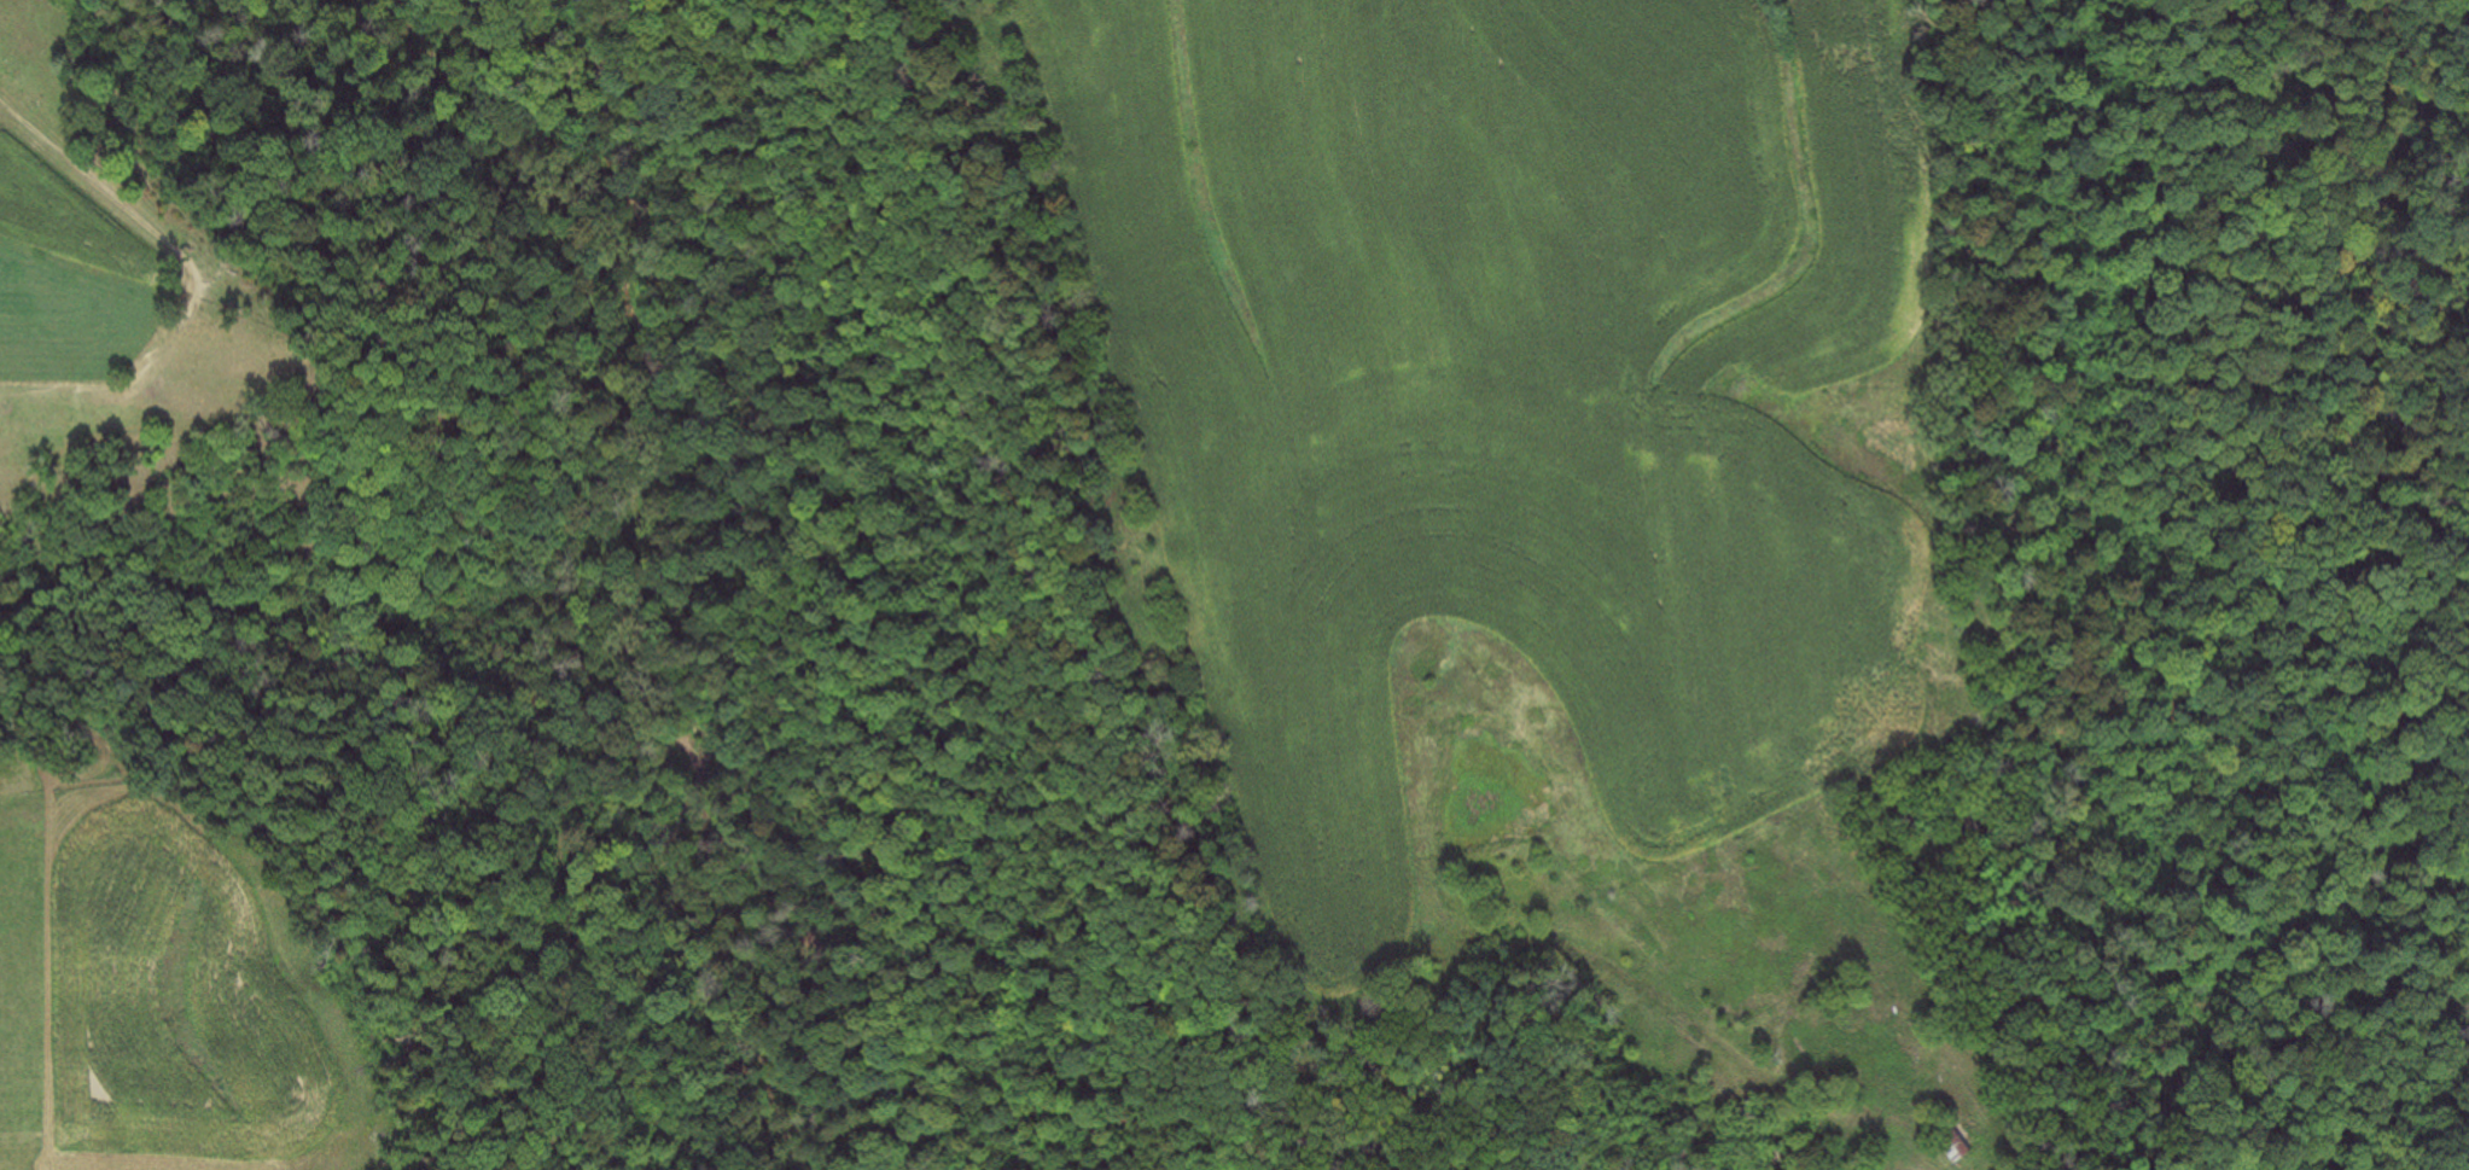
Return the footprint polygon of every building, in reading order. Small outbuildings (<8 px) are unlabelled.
[(1952,1166),(1969,1153),(1946,1120),(1928,1133),(1952,1166)]
